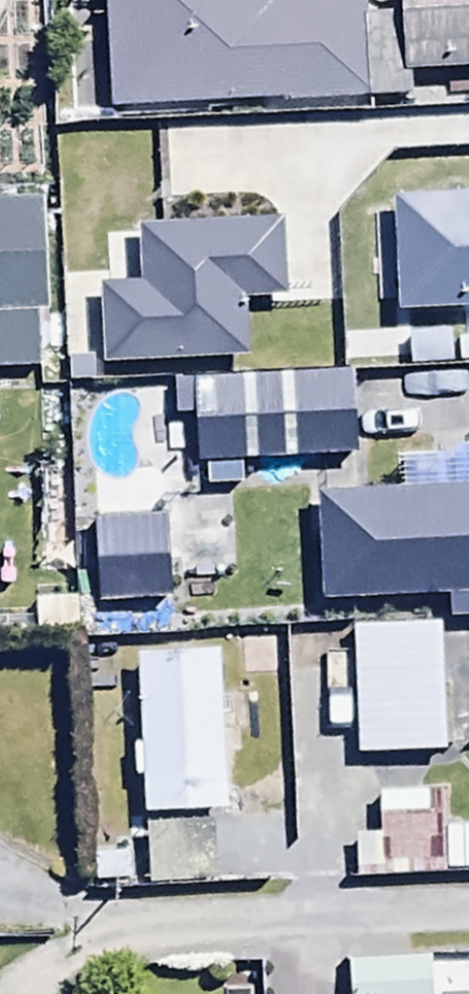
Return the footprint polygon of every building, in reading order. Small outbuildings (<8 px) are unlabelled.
[(361,5),(277,10),(276,0),(103,0),(111,119),(367,103),(361,5)] [(405,81),(468,78),(468,0),(401,0),(405,81)] [(255,142),(175,144),(178,246),(306,243),(303,129),(255,131),(255,142)] [(390,202),(391,317),(468,316),(468,201),(390,202)] [(43,378),(38,212),(0,213),(0,380),(43,378)] [(356,384),(193,386),(193,463),(357,462),(356,384)] [(172,409),(136,410),(138,464),(173,463),(172,409)] [(318,605),(447,600),(448,624),(468,624),(468,459),(402,461),(403,497),(309,500),(318,605)] [(441,630),(353,632),(356,764),(445,762),(441,630)] [(218,658),(135,662),(142,823),(225,819),(218,658)] [(334,668),(298,670),(302,753),(338,751),(334,668)] [(353,843),(355,886),(431,882),(427,800),(379,802),(381,841),(353,843)] [(211,827),(143,832),(148,897),(216,892),(211,827)] [(446,827),(445,880),(468,880),(468,827),(446,827)] [(348,993),(432,993),(430,964),(347,968),(348,993)]
